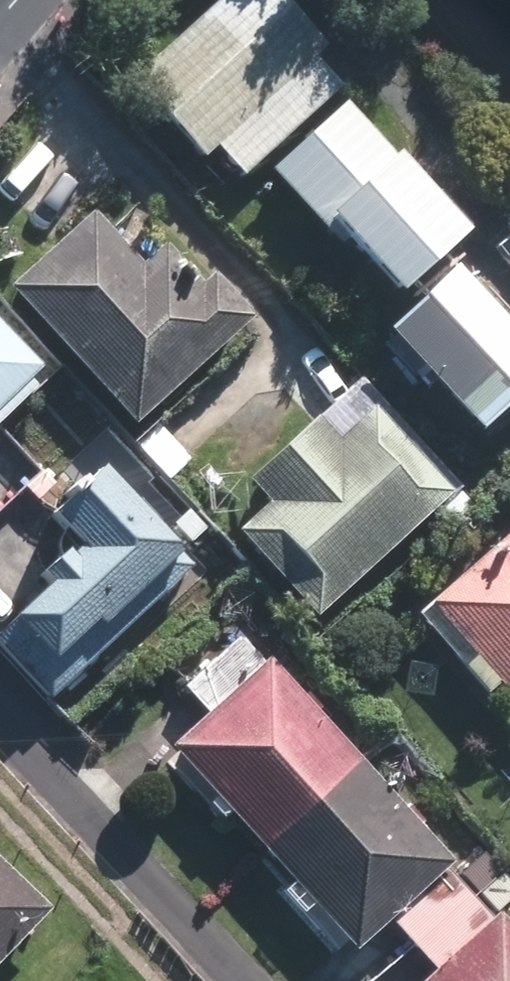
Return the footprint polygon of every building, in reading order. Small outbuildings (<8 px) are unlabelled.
[(134,80),(207,158),(217,149),(244,177),(344,83),(266,0),(219,0),(134,80)] [(348,101),(273,171),(342,246),(350,239),(402,296),(470,233),(401,159),(379,135),(348,101)] [(92,212),(7,289),(135,428),(262,312),(219,266),(201,282),(163,240),(139,262),(92,212)] [(385,332),(479,433),(509,405),(509,316),(477,280),(471,285),(455,268),(385,332)] [(39,388),(33,381),(44,370),(0,322),(0,423),(39,388)] [(269,504),(236,535),(320,621),(480,467),(396,381),(339,437),(316,413),(247,481),(269,504)] [(14,620),(54,661),(97,619),(103,625),(182,549),(103,468),(53,516),(82,545),(72,555),(68,550),(42,576),(50,585),(14,620)] [(417,616),(485,693),(497,683),(509,698),(509,534),(417,616)] [(210,713),(174,745),(180,752),(169,762),(222,821),(233,812),(295,882),(284,892),(337,952),(348,942),(356,950),(453,864),(271,659),(264,666),(238,637),(184,684),(210,713)] [(50,909),(0,861),(0,961),(50,909)] [(422,980),(509,980),(509,919),(502,910),(497,914),(458,871),(397,926),(436,969),(422,980)]
